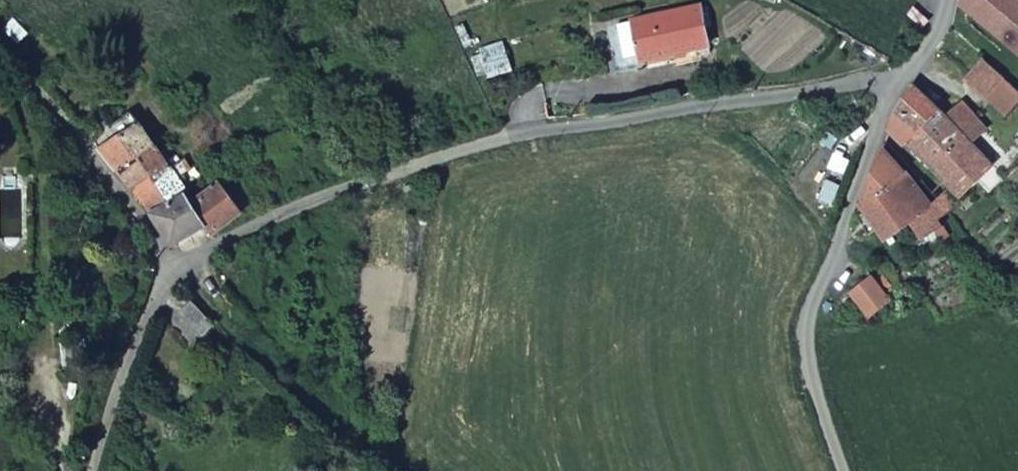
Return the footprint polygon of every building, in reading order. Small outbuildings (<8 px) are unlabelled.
[(1017,47),(1017,0),(960,0),(959,1),(1017,47)] [(709,6),(641,23),(651,62),(696,52),(697,58),(722,53),(709,6)] [(991,61),(976,76),(996,94),(1011,79),(991,61)] [(922,87),(901,113),(930,139),(952,117),(944,109),(922,87)] [(957,121),(978,144),(998,123),(975,104),(957,121)] [(138,109),(100,137),(130,175),(159,212),(190,192),(174,166),(185,158),(172,138),(161,146),(138,109)] [(930,196),(947,215),(1000,165),(978,144),(957,121),(952,117),(930,139),(901,113),(895,131),(915,149),(918,145),(949,176),(930,196)] [(889,146),(868,202),(893,242),(916,229),(927,245),(948,230),(941,220),(947,215),(930,196),(889,146)] [(201,185),(190,192),(212,221),(211,222),(219,236),(259,201),(250,189),(237,199),(228,184),(210,197),(201,185)] [(190,192),(159,212),(182,242),(211,222),(212,221),(190,192)] [(270,210),(281,204),(275,198),(266,205),(270,210)] [(877,279),(856,295),(875,320),(895,304),(877,279)] [(210,341),(225,324),(200,299),(184,315),(210,341)]
